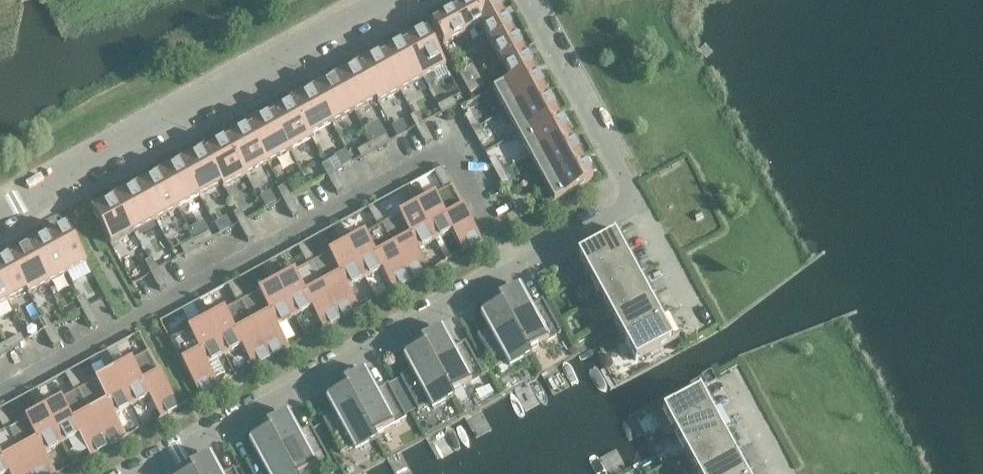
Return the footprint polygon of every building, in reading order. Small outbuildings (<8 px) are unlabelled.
[(470,3),(481,23),(483,21),(483,22),(482,23),(481,24),(482,24),(481,25),(483,29),(489,25),(487,20),(501,12),(500,11),(501,11),(497,3),(496,4),(494,0),(477,0),(475,1),(474,0),(470,3)] [(456,11),(451,13),(463,34),(466,33),(465,32),(474,28),(480,25),(481,25),(482,24),(481,24),(482,23),(483,22),(483,21),(481,23),(470,3),(469,3),(469,2),(462,6),(462,7),(460,8),(461,9),(456,12),(456,11)] [(503,16),(501,12),(487,20),(489,25),(483,29),(482,29),(485,33),(489,41),(490,42),(511,31),(511,30),(510,30),(506,23),(507,23),(506,21),(505,21),(502,17),(503,16)] [(463,34),(451,13),(451,14),(443,18),(441,19),(442,19),(437,22),(437,21),(431,24),(443,45),(447,43),(450,41),(453,40),(453,39),(461,35),(463,34)] [(445,66),(426,31),(423,33),(416,37),(404,44),(406,47),(405,47),(422,79),(426,77),(430,75),(432,74),(440,69),(445,66)] [(513,35),(511,31),(490,42),(492,45),(494,49),(493,49),(495,52),(500,60),(500,61),(521,50),(521,49),(522,49),(518,41),(517,42),(516,40),(515,40),(513,36),(513,35)] [(406,47),(404,44),(401,45),(393,49),(394,49),(382,56),(384,59),(383,59),(400,91),(404,89),(408,87),(410,86),(418,81),(422,79),(405,47),(406,47)] [(524,54),(521,50),(500,61),(502,64),(504,68),(505,71),(506,70),(510,79),(511,80),(532,69),(531,68),(527,61),(526,59),(523,55),(524,54)] [(384,59),(382,56),(379,57),(371,61),(372,61),(360,68),(362,71),(361,72),(376,100),(375,100),(377,104),(382,101),(386,99),(388,98),(387,98),(396,93),(400,91),(383,59),(384,59)] [(348,70),(341,73),(336,76),(338,80),(337,80),(354,112),(358,110),(358,109),(362,107),(362,108),(364,107),(363,106),(372,102),(375,100),(376,100),(361,72),(362,71),(360,68),(358,64),(355,66),(347,70),(348,70)] [(477,74),(474,69),(460,77),(463,82),(477,74)] [(538,81),(532,69),(511,80),(510,79),(493,89),(495,94),(496,94),(498,98),(497,98),(499,101),(504,109),(505,112),(544,91),(542,88),(543,88),(539,81),(538,81)] [(483,86),(477,74),(463,82),(469,94),(483,86)] [(338,80),(336,76),(333,78),(325,82),(314,88),(316,92),(315,92),(332,124),(336,122),(339,120),(340,120),(341,119),(350,114),(354,112),(337,80),(338,80)] [(316,92),(314,88),(311,90),(310,90),(303,94),(291,101),(293,104),(310,136),(311,136),(314,134),(317,132),(319,131),(328,126),(332,124),(315,92),(316,92)] [(550,103),(544,91),(505,112),(507,116),(508,116),(510,120),(509,120),(511,123),(516,131),(517,134),(556,113),(554,110),(555,110),(551,103),(550,103)] [(455,106),(451,99),(437,106),(441,113),(455,106)] [(310,136),(293,104),(290,106),(290,105),(283,109),(283,110),(271,116),(273,119),(272,120),(290,152),(294,149),(297,147),(299,146),(308,142),(313,139),(311,136),(310,136)] [(479,126),(471,112),(464,116),(472,130),(479,126)] [(425,127),(417,113),(410,117),(418,131),(425,127)] [(562,125),(556,113),(517,134),(520,138),(522,142),(523,145),(528,153),(528,154),(529,156),(568,135),(566,132),(567,132),(563,125),(562,125)] [(273,119),(271,116),(268,118),(268,117),(261,121),(261,122),(249,128),(251,132),(250,132),(268,164),(272,162),(271,161),(275,159),(275,160),(277,159),(277,158),(285,154),(286,154),(290,152),(272,120),(273,119)] [(486,140),(479,126),(472,130),(479,144),(486,140)] [(432,141),(425,127),(418,131),(425,145),(432,141)] [(251,132),(249,128),(246,130),(246,129),(239,133),(239,134),(227,140),(229,144),(228,144),(246,176),(249,174),(249,173),(253,171),(253,172),(255,171),(255,170),(263,166),(268,164),(250,132),(251,132)] [(389,142),(385,135),(371,143),(375,150),(389,142)] [(575,147),(568,135),(529,156),(532,160),(534,164),(535,167),(536,167),(540,176),(541,178),(580,157),(579,155),(579,154),(575,147)] [(229,144),(227,140),(224,142),(217,146),(205,152),(207,156),(206,156),(222,184),(221,185),(223,188),(227,186),(227,185),(231,183),(231,184),(233,183),(233,182),(241,178),(246,176),(228,144),(229,144)] [(375,150),(371,143),(357,150),(361,157),(375,150)] [(193,154),(187,158),(181,161),(183,164),(182,165),(199,196),(203,194),(207,192),(209,191),(217,186),(217,187),(221,185),(222,184),(206,156),(207,156),(205,152),(203,149),(200,150),(193,154)] [(503,171),(495,157),(488,160),(496,174),(503,171)] [(587,169),(580,157),(541,178),(544,183),(544,182),(546,186),(547,189),(548,189),(552,198),(554,201),(564,196),(571,192),(593,180),(591,177),(591,176),(587,169)] [(183,164),(181,161),(178,163),(178,162),(170,166),(171,167),(159,173),(161,176),(160,177),(177,209),(181,206),(185,204),(187,203),(195,198),(195,199),(199,196),(182,165),(183,164)] [(336,175),(328,161),(321,165),(329,179),(336,175)] [(466,212),(442,167),(435,171),(445,190),(440,193),(440,192),(430,198),(420,204),(416,206),(435,240),(436,240),(436,239),(441,236),(441,237),(452,231),(463,252),(471,248),(479,243),(482,241),(470,219),(471,219),(467,211),(466,212)] [(511,185),(503,171),(496,174),(504,188),(511,185)] [(161,176),(159,173),(156,175),(156,174),(148,178),(149,179),(137,185),(139,189),(138,189),(155,221),(159,218),(163,216),(165,215),(164,215),(173,211),(177,209),(160,177),(161,176)] [(344,189),(336,175),(329,179),(337,193),(344,189)] [(139,189),(137,185),(134,187),(134,186),(126,190),(126,191),(115,197),(117,201),(116,201),(133,233),(137,231),(137,230),(140,228),(141,229),(142,228),(142,227),(151,223),(155,221),(138,189),(139,189)] [(420,204),(409,185),(402,189),(413,207),(412,208),(413,208),(402,214),(402,213),(392,219),(385,223),(381,225),(411,280),(414,279),(422,275),(422,274),(430,270),(418,249),(429,243),(434,240),(435,240),(416,206),(420,204)] [(292,200),(284,186),(277,189),(285,203),(292,200)] [(117,201),(115,197),(112,199),(111,198),(104,202),(104,203),(91,210),(104,234),(104,235),(108,242),(110,245),(115,243),(115,242),(118,240),(118,241),(120,240),(120,239),(129,235),(133,233),(116,201),(117,201)] [(300,214),(292,200),(285,203),(293,218),(300,214)] [(528,216),(520,201),(513,205),(521,219),(528,216)] [(385,223),(374,204),(367,208),(378,227),(377,227),(378,227),(370,231),(360,236),(350,242),(349,242),(346,244),(365,278),(371,275),(382,269),(393,290),(400,286),(401,286),(409,282),(409,281),(411,280),(381,225),(385,223)] [(248,224),(240,210),(233,214),(241,228),(248,224)] [(349,242),(339,223),(332,227),(342,246),(332,252),(322,257),(315,261),(314,261),(311,263),(341,319),(343,317),(344,318),(352,313),(359,309),(348,288),(359,282),(358,281),(364,279),(365,278),(346,244),(349,242)] [(255,238),(248,224),(241,228),(248,242),(255,238)] [(79,249),(67,228),(64,230),(64,229),(56,233),(56,234),(48,238),(50,242),(49,242),(66,274),(69,272),(72,270),(74,269),(83,264),(83,265),(86,263),(83,257),(83,256),(79,249)] [(621,232),(620,231),(577,254),(589,276),(584,278),(585,279),(632,253),(632,252),(625,256),(614,236),(621,232)] [(212,239),(208,232),(194,239),(198,246),(212,239)] [(50,242),(48,238),(45,240),(37,244),(29,248),(31,252),(30,252),(48,284),(50,283),(50,282),(53,280),(54,281),(55,280),(55,279),(64,275),(66,274),(49,242),(50,242)] [(198,246),(194,239),(180,247),(184,254),(198,246)] [(314,261),(304,243),(297,246),(307,265),(300,269),(290,275),(279,281),(279,280),(276,282),(295,317),(295,316),(301,313),(311,307),(323,329),(330,325),(339,320),(341,319),(311,263),(314,261)] [(31,252),(29,248),(26,250),(10,259),(12,262),(11,263),(27,291),(26,291),(28,295),(31,293),(34,291),(35,291),(36,290),(45,285),(48,284),(30,252),(31,252)] [(632,253),(585,279),(590,277),(601,297),(596,299),(596,300),(644,274),(643,273),(636,277),(626,257),(632,253)] [(8,301),(10,300),(14,298),(16,297),(15,297),(24,292),(26,291),(27,291),(11,263),(12,262),(10,259),(8,255),(0,260),(0,287),(8,301)] [(159,272),(152,258),(145,262),(152,276),(159,272)] [(279,280),(269,262),(262,266),(272,284),(272,285),(262,290),(252,295),(252,296),(244,300),(244,299),(244,300),(241,301),(271,357),(273,356),(282,351),(289,347),(278,326),(288,320),(294,317),(295,317),(276,282),(279,280)] [(167,286),(159,272),(152,276),(160,290),(167,286)] [(545,272),(537,276),(541,283),(549,279),(545,272)] [(644,274),(596,300),(597,300),(601,298),(612,318),(607,320),(608,321),(655,295),(655,294),(648,298),(637,278),(644,274)] [(244,300),(234,281),(227,285),(237,303),(237,304),(230,308),(220,313),(209,319),(206,321),(224,355),(225,355),(225,354),(230,351),(230,352),(241,346),(253,367),(260,363),(269,359),(269,358),(271,357),(241,301),(244,300)] [(497,297),(500,302),(501,302),(528,351),(560,333),(542,300),(530,306),(522,291),(522,290),(519,285),(497,297)] [(655,295),(608,321),(613,319),(624,339),(619,341),(619,342),(667,316),(666,315),(659,319),(649,299),(655,295)] [(91,310),(83,296),(76,299),(84,313),(91,310)] [(209,319),(199,300),(192,304),(202,323),(192,329),(191,328),(181,334),(182,334),(174,338),(170,340),(184,366),(183,366),(187,374),(188,373),(200,396),(203,394),(212,390),(212,389),(219,385),(207,364),(218,358),(223,355),(224,356),(224,355),(206,321),(209,319)] [(501,302),(500,302),(480,313),(489,329),(477,336),(495,369),(507,363),(509,368),(531,356),(528,351),(501,302)] [(98,324),(91,310),(84,313),(91,327),(98,324)] [(53,330),(45,316),(38,320),(46,334),(53,330)] [(667,316),(619,342),(620,342),(624,340),(636,361),(679,338),(678,336),(671,340),(660,320),(667,316)] [(420,339),(423,345),(423,344),(450,394),(451,393),(483,376),(465,342),(453,349),(444,333),(445,333),(442,327),(420,339)] [(60,344),(53,330),(46,334),(53,348),(60,344)] [(23,342),(20,335),(6,342),(9,349),(23,342)] [(6,342),(0,346),(0,355),(9,349),(6,342)] [(423,344),(423,345),(403,356),(411,371),(399,378),(418,412),(429,405),(432,410),(454,398),(451,393),(450,394),(423,344)] [(116,369),(106,351),(99,355),(109,373),(113,371),(132,406),(132,405),(138,402),(149,396),(160,418),(167,414),(168,414),(176,409),(179,407),(167,385),(163,377),(149,352),(144,354),(137,358),(127,364),(117,370),(117,369),(116,369)] [(81,389),(71,370),(64,374),(74,392),(78,391),(108,446),(110,445),(111,445),(119,440),(126,436),(115,415),(126,409),(125,409),(131,406),(132,406),(113,371),(109,373),(109,374),(99,379),(89,385),(82,389),(81,389)] [(343,381),(346,387),(346,386),(373,436),(374,435),(406,418),(388,384),(376,391),(367,375),(365,370),(343,381)] [(346,386),(346,387),(325,398),(334,414),(322,420),(340,454),(352,447),(355,453),(377,441),(374,435),(373,436),(346,386)] [(706,388),(706,387),(663,410),(674,432),(670,434),(670,435),(718,409),(717,408),(710,412),(699,392),(706,388)] [(46,408),(36,389),(29,393),(39,412),(43,410),(61,444),(62,444),(62,443),(67,441),(68,441),(78,435),(90,456),(97,452),(106,448),(106,447),(108,446),(78,391),(74,392),(74,393),(67,397),(57,402),(46,408)] [(1,408),(0,409),(0,423),(4,431),(8,429),(32,473),(56,473),(45,453),(55,447),(61,444),(61,445),(61,444),(43,410),(39,412),(29,418),(29,417),(19,423),(11,427),(1,408)] [(718,409),(670,435),(675,433),(686,453),(681,455),(682,456),(729,430),(729,429),(722,433),(711,413),(718,409)] [(268,429),(269,429),(294,473),(303,473),(329,460),(311,427),(299,433),(290,417),(287,412),(266,424),(268,429)] [(8,473),(9,473),(32,473),(8,429),(4,431),(0,433),(0,473),(7,473),(8,473)] [(268,429),(248,440),(257,456),(245,462),(251,473),(294,473),(269,429),(268,429)] [(729,430),(682,456),(686,454),(697,473),(698,473),(741,451),(740,450),(733,454),(722,434),(729,430)] [(741,451),(698,473),(744,473),(734,455),(741,451)] [(191,471),(192,471),(194,473),(221,473),(213,459),(210,454),(188,466),(191,471)]
